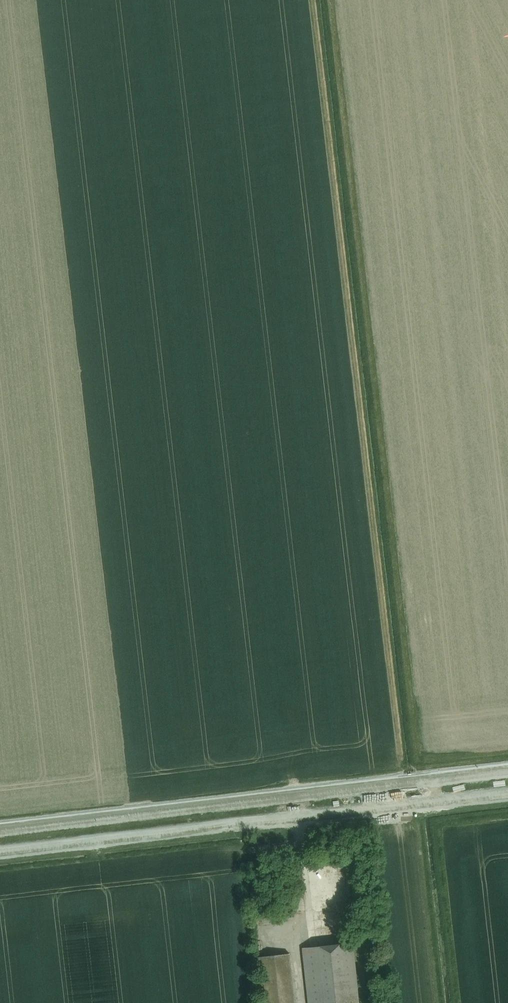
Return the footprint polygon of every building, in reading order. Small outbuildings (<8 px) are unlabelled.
[(304,948),(310,1002),(363,1002),(357,942),(304,948)] [(259,956),(264,1002),(296,1002),(290,953),(259,956)]
